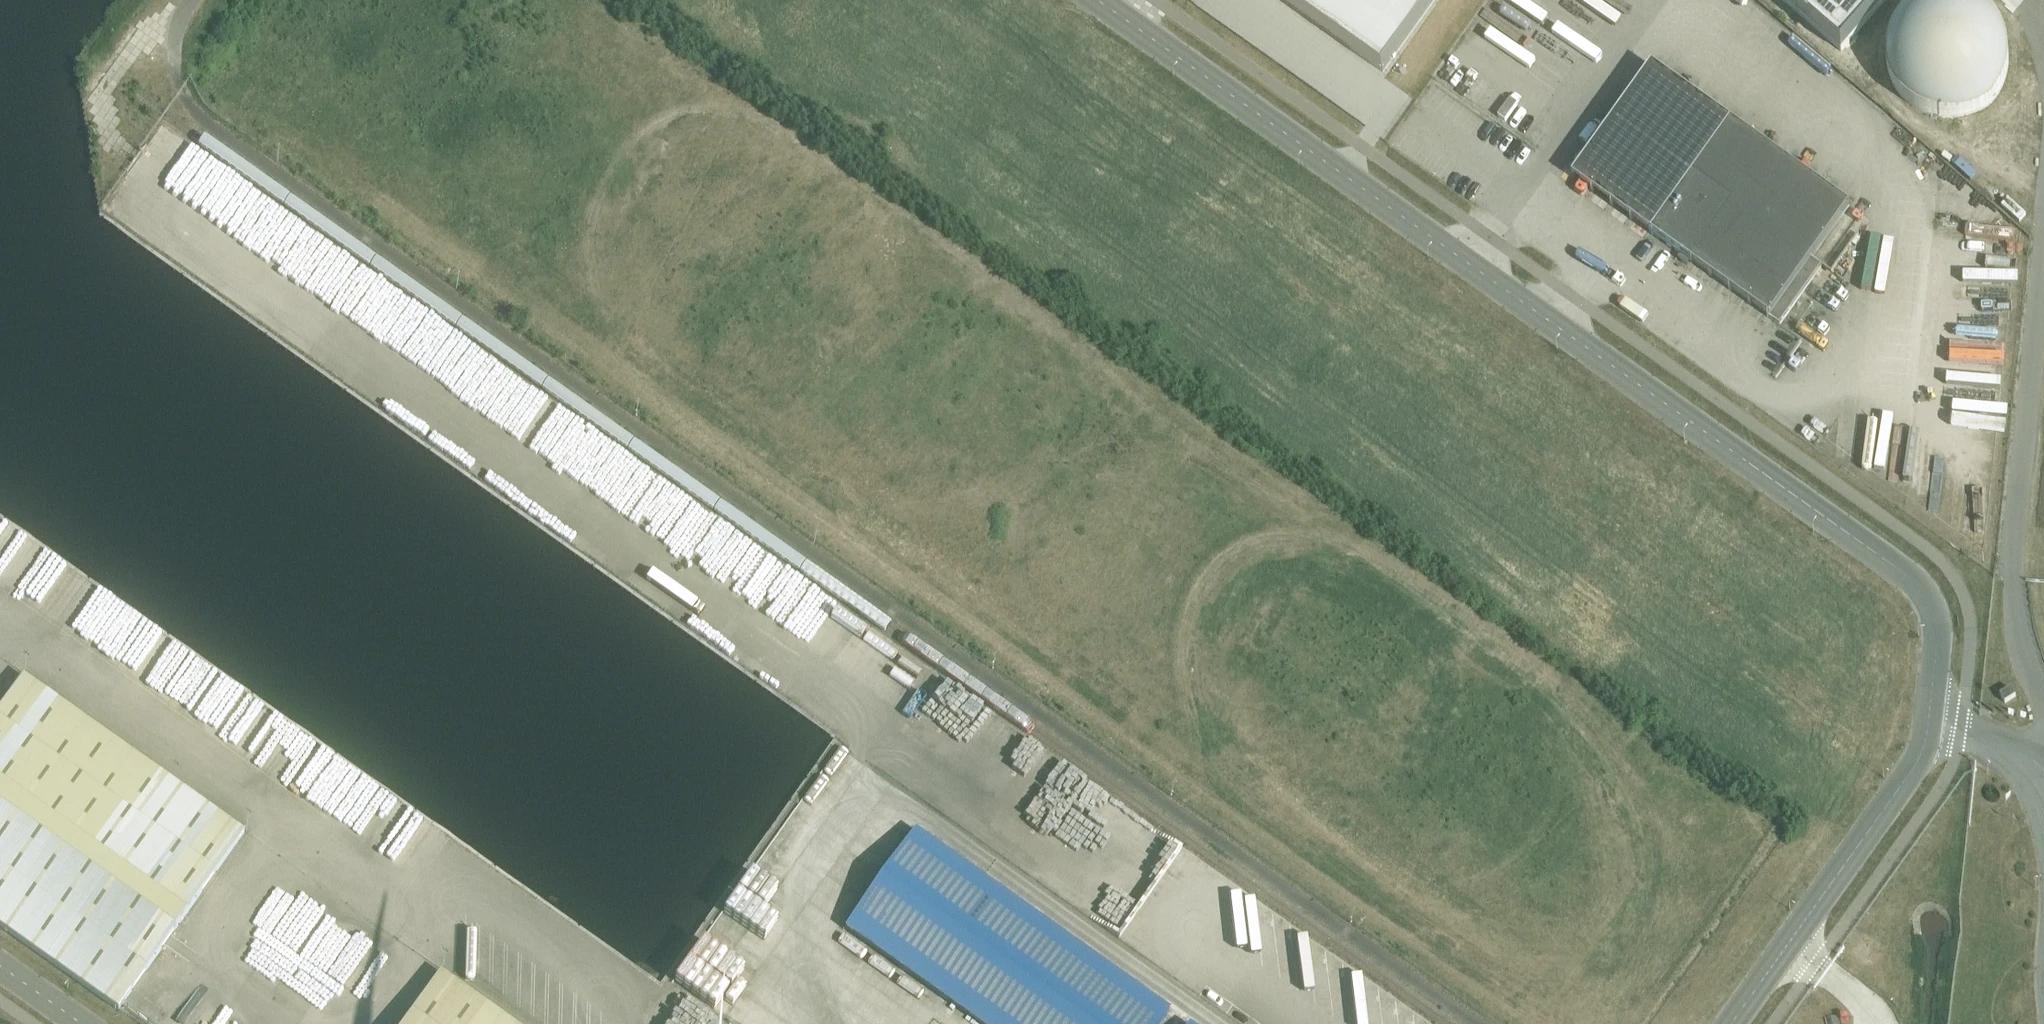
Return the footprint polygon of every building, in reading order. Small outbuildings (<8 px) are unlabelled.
[(1842,50),(1885,0),(1784,0),(1842,50)] [(1989,108),(2000,97),(2007,83),(2010,67),(2009,51),(2004,36),(1996,23),(1984,13),(1969,6),(1954,3),(1939,4),(1925,9),(1912,17),(1902,28),(1895,42),(1891,56),(1891,72),(1896,87),(1904,101),(1916,112),(1930,119),(1945,122),(1961,122),(1976,117),(1989,108)] [(1652,65),(1572,177),(1680,254),(1677,258),(1687,265),(1690,261),(1779,324),(1821,265),(1811,258),(1849,205),(1652,65)] [(23,675),(0,708),(0,926),(118,1010),(244,832),(23,675)] [(861,906),(1027,1023),(1239,1023),(932,806),(861,906)] [(441,972),(403,1023),(514,1023),(441,972)] [(962,1016),(949,1007),(936,1023),(956,1023),(962,1016)]
